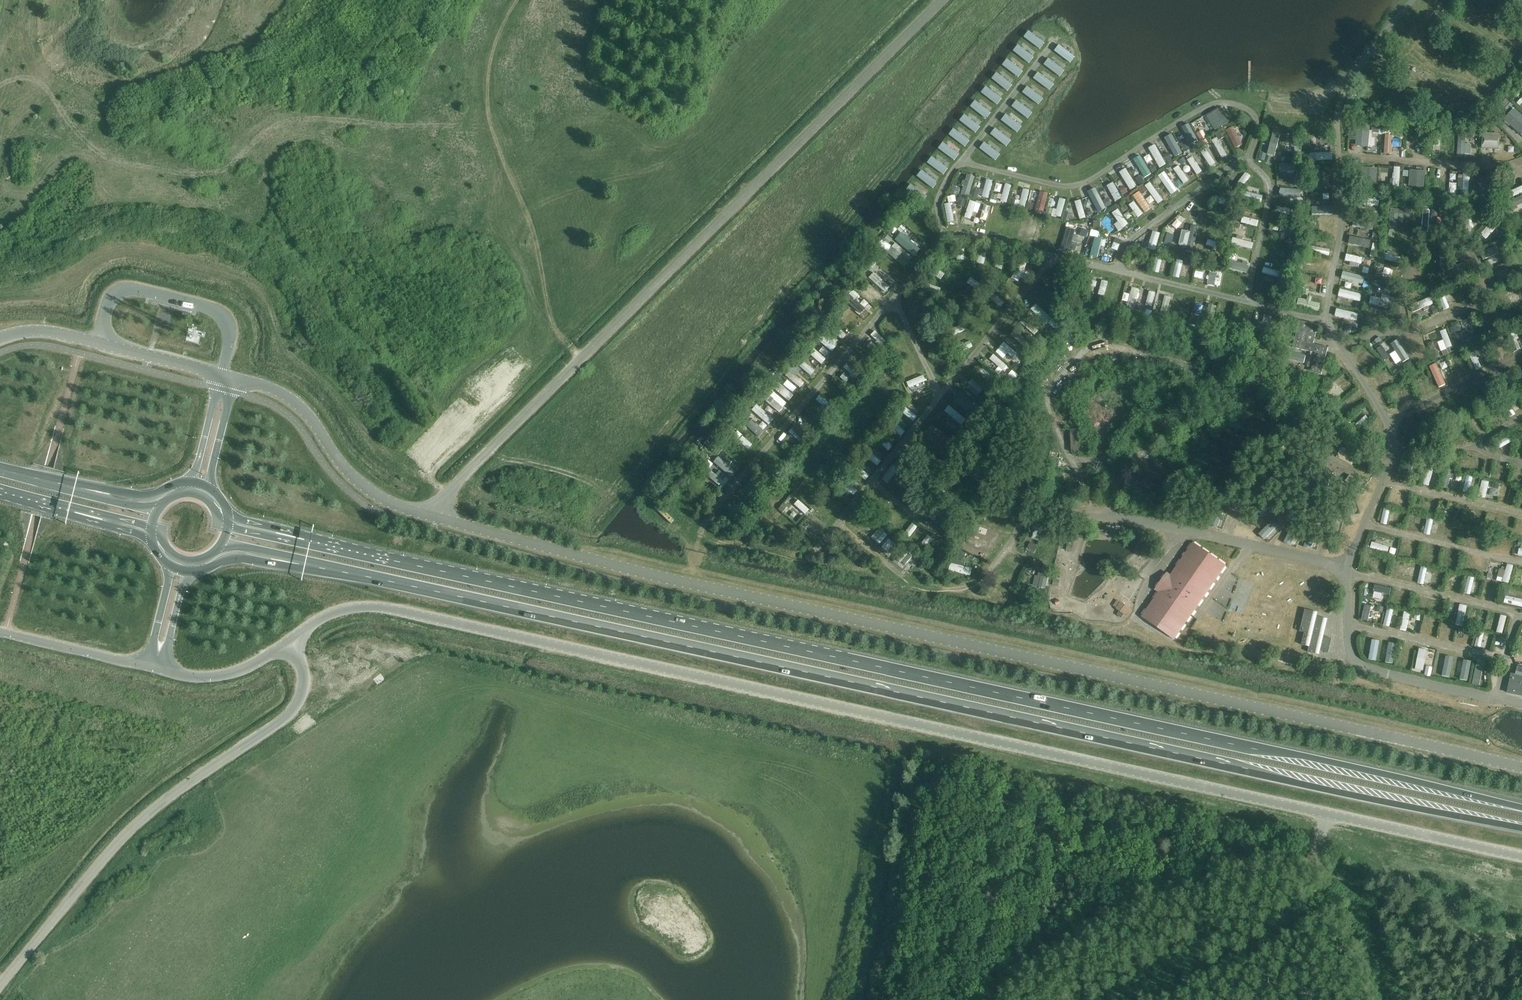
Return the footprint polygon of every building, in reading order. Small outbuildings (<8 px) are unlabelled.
[(1448,27),(1459,32),(1463,24),(1452,19),(1448,27)] [(1031,29),(1025,36),(1041,48),(1047,41),(1031,29)] [(1020,43),(1014,50),(1030,63),(1036,56),(1020,43)] [(1060,43),(1056,51),(1073,61),(1078,54),(1060,43)] [(1051,56),(1045,63),(1060,75),(1065,68),(1051,56)] [(1004,64),(1018,76),(1024,69),(1009,57),(1004,64)] [(1035,77),(1050,89),(1056,81),(1040,70),(1035,77)] [(993,78),(1009,89),(1014,81),(998,71),(993,78)] [(1503,73),(1500,77),(1506,84),(1510,80),(1503,73)] [(1486,81),(1477,96),(1488,102),(1497,87),(1486,81)] [(987,85),(982,93),(1000,104),(1005,96),(987,85)] [(1029,85),(1024,93),(1041,103),(1046,96),(1029,85)] [(977,99),(972,105),(988,118),(993,111),(977,99)] [(1019,99),(1014,105),(1031,118),(1036,111),(1019,99)] [(1515,106),(1505,116),(1521,132),(1521,112),(1515,106)] [(1224,108),(1208,112),(1211,127),(1228,123),(1224,108)] [(967,112),(961,119),(976,131),(982,124),(967,112)] [(1008,112),(1003,119),(1018,131),(1024,124),(1008,112)] [(1192,122),(1185,125),(1194,142),(1200,139),(1192,122)] [(1238,125),(1229,128),(1235,149),(1244,146),(1238,125)] [(950,133),(965,145),(971,138),(956,126),(950,133)] [(992,133),(1007,144),(1012,136),(997,126),(992,133)] [(1362,126),(1363,144),(1377,144),(1377,135),(1373,135),(1373,126),(1362,126)] [(1203,137),(1208,135),(1205,128),(1200,130),(1203,137)] [(1275,130),(1269,153),(1277,155),(1283,132),(1275,130)] [(1501,147),(1502,131),(1485,130),(1485,147),(1501,147)] [(1167,136),(1178,154),(1186,149),(1175,131),(1167,136)] [(1386,132),(1386,151),(1393,151),(1394,132),(1386,132)] [(1475,135),(1460,134),(1459,153),(1474,153),(1475,135)] [(1225,157),(1231,153),(1219,135),(1213,139),(1225,157)] [(997,158),(1002,151),(986,140),(981,147),(997,158)] [(944,141),(940,148),(957,159),(961,151),(944,141)] [(1157,142),(1150,146),(1162,165),(1169,161),(1157,142)] [(1200,146),(1213,165),(1219,161),(1206,142),(1200,146)] [(1312,150),(1312,159),(1334,159),(1334,150),(1312,150)] [(946,174),(951,166),(934,154),(929,162),(946,174)] [(1189,158),(1199,173),(1205,169),(1195,154),(1189,158)] [(1148,175),(1154,171),(1144,156),(1138,160),(1148,175)] [(1297,170),(1296,161),(1281,162),(1282,171),(1297,170)] [(1180,163),(1175,167),(1187,182),(1192,178),(1180,163)] [(1368,180),(1379,180),(1379,165),(1368,165),(1368,180)] [(1121,170),(1133,188),(1140,184),(1128,166),(1121,170)] [(1426,185),(1427,168),(1412,167),(1411,184),(1426,185)] [(923,168),(918,176),(934,186),(939,178),(923,168)] [(1173,193),(1180,189),(1168,169),(1161,173),(1173,193)] [(1246,184),(1253,173),(1247,170),(1240,181),(1246,184)] [(965,192),(974,193),(976,173),(967,172),(965,192)] [(1460,172),(1460,190),(1471,190),(1471,172),(1460,172)] [(991,197),(995,178),(989,177),(985,196),(991,197)] [(1116,179),(1109,183),(1116,200),(1124,196),(1116,179)] [(1147,184),(1160,202),(1165,198),(1152,180),(1147,184)] [(1009,200),(1014,183),(1006,181),(1001,198),(1009,200)] [(1514,188),(1517,194),(1521,192),(1521,184),(1514,188)] [(1099,185),(1090,189),(1099,210),(1108,206),(1099,185)] [(1025,186),(1023,198),(1017,197),(1016,204),(1028,206),(1031,187),(1025,186)] [(1282,186),(1281,195),(1299,198),(1301,188),(1282,186)] [(1147,211),(1154,207),(1142,188),(1135,193),(1147,211)] [(1042,189),(1037,210),(1046,212),(1051,191),(1042,189)] [(1246,189),(1244,196),(1263,203),(1266,195),(1246,189)] [(1217,193),(1215,200),(1231,206),(1233,198),(1217,193)] [(1513,198),(1516,205),(1521,202),(1521,194),(1513,198)] [(1050,214),(1065,216),(1067,196),(1061,196),(1059,208),(1051,207),(1050,214)] [(1134,210),(1139,217),(1145,213),(1137,199),(1131,203),(1135,209),(1134,210)] [(1314,204),(1314,214),(1335,214),(1335,205),(1314,204)] [(1243,220),(1259,225),(1261,218),(1245,214),(1243,220)] [(1035,239),(1041,240),(1045,219),(1039,218),(1035,239)] [(1354,219),(1353,226),(1370,227),(1371,220),(1354,219)] [(1487,237),(1493,233),(1494,235),(1499,232),(1492,221),(1481,228),(1487,237)] [(1155,228),(1149,246),(1157,249),(1163,230),(1155,228)] [(889,232),(884,238),(890,244),(896,238),(889,232)] [(1109,255),(1110,245),(1107,245),(1108,237),(1096,235),(1093,252),(1109,255)] [(1239,235),(1237,242),(1254,247),(1256,241),(1239,235)] [(1350,235),(1350,249),(1357,250),(1357,253),(1367,253),(1367,245),(1371,245),(1371,235),(1350,235)] [(1221,247),(1222,240),(1209,237),(1207,245),(1221,247)] [(1371,254),(1378,255),(1381,242),(1375,240),(1371,254)] [(910,257),(913,253),(896,241),(888,252),(909,267),(913,260),(910,257)] [(1313,252),(1332,254),(1333,246),(1314,244),(1313,252)] [(1491,260),(1503,256),(1499,244),(1487,248),(1491,260)] [(988,263),(989,249),(981,248),(980,262),(988,263)] [(1154,269),(1161,271),(1164,256),(1158,254),(1154,269)] [(1367,257),(1365,263),(1372,266),(1374,259),(1367,257)] [(1249,270),(1250,261),(1236,259),(1234,267),(1249,270)] [(1175,262),(1172,273),(1181,276),(1184,265),(1175,262)] [(1282,278),(1284,270),(1265,264),(1263,272),(1282,278)] [(1514,271),(1512,264),(1495,269),(1497,276),(1514,271)] [(938,275),(943,277),(946,271),(941,268),(938,275)] [(1211,268),(1210,283),(1223,284),(1223,269),(1211,268)] [(888,289),(892,282),(873,271),(869,277),(888,289)] [(973,275),(969,280),(977,287),(982,282),(973,275)] [(1103,277),(1101,293),(1108,294),(1110,278),(1103,277)] [(1133,285),(1132,291),(1125,290),(1123,303),(1138,305),(1141,286),(1133,285)] [(1340,294),(1363,301),(1366,292),(1342,286),(1340,294)] [(845,300),(862,312),(870,300),(853,288),(845,300)] [(1153,304),(1158,290),(1151,288),(1147,303),(1153,304)] [(1384,291),(1383,295),(1372,294),(1371,303),(1391,305),(1392,292),(1384,291)] [(1521,304),(1521,291),(1511,291),(1511,304),(1521,304)] [(1169,306),(1173,294),(1167,292),(1163,304),(1169,306)] [(1441,295),(1445,308),(1451,306),(1447,293),(1441,295)] [(1419,308),(1436,302),(1433,294),(1416,301),(1419,308)] [(1356,317),(1356,332),(1361,332),(1361,308),(1337,308),(1337,317),(1356,317)] [(1265,312),(1264,318),(1259,318),(1257,327),(1269,328),(1272,313),(1265,312)] [(1021,321),(1031,327),(1034,321),(1024,316),(1021,321)] [(1458,321),(1466,339),(1478,334),(1469,316),(1458,321)] [(1311,372),(1321,374),(1328,348),(1310,343),(1314,324),(1299,321),(1293,347),(1311,352),(1307,367),(1312,368),(1311,372)] [(953,324),(953,331),(966,333),(967,326),(953,324)] [(1448,327),(1442,329),(1445,338),(1439,340),(1442,349),(1454,345),(1448,327)] [(870,334),(881,346),(887,340),(876,329),(870,334)] [(833,351),(840,343),(828,333),(821,340),(833,351)] [(1016,357),(1020,353),(1006,340),(997,350),(1005,357),(1010,352),(1016,357)] [(824,345),(820,349),(828,357),(832,353),(824,345)] [(1505,355),(1511,352),(1509,345),(1502,348),(1505,355)] [(814,347),(810,353),(823,363),(828,357),(814,347)] [(1476,350),(1470,352),(1477,370),(1484,367),(1476,350)] [(1002,372),(1009,364),(996,352),(988,360),(1002,372)] [(802,361),(799,366),(813,374),(816,368),(802,361)] [(847,362),(842,369),(858,378),(862,371),(847,362)] [(1010,373),(1016,379),(1020,375),(1014,368),(1010,373)] [(787,375),(802,387),(806,381),(791,370),(787,375)] [(906,380),(908,386),(927,380),(925,373),(906,380)] [(966,383),(983,399),(990,392),(973,376),(966,383)] [(789,379),(785,383),(794,391),(798,387),(789,379)] [(1338,397),(1344,391),(1336,381),(1329,387),(1338,397)] [(790,400),(795,394),(783,385),(779,391),(790,400)] [(957,396),(967,404),(964,408),(973,415),(981,405),(962,389),(957,396)] [(816,399),(828,406),(831,400),(819,393),(816,399)] [(779,412),(784,407),(771,394),(766,399),(779,412)] [(768,424),(774,418),(758,403),(752,409),(768,424)] [(964,424),(969,418),(951,403),(946,409),(964,424)] [(903,411),(914,419),(917,414),(906,406),(903,411)] [(1362,427),(1371,419),(1367,415),(1358,423),(1362,427)] [(763,433),(767,423),(762,420),(761,422),(752,418),(748,426),(763,433)] [(742,424),(735,434),(740,438),(748,429),(742,424)] [(942,455),(953,441),(935,426),(924,440),(942,455)] [(1072,447),(1081,448),(1083,427),(1073,426),(1072,447)] [(750,448),(754,443),(744,434),(740,439),(750,448)] [(719,466),(711,477),(723,486),(737,468),(719,455),(713,462),(719,466)] [(1427,460),(1420,481),(1430,484),(1437,464),(1427,460)] [(1454,484),(1456,468),(1446,467),(1444,482),(1454,484)] [(1464,491),(1472,491),(1473,473),(1465,473),(1464,491)] [(1482,478),(1480,496),(1488,497),(1491,480),(1482,478)] [(792,492),(779,508),(786,514),(798,497),(792,492)] [(795,504),(806,514),(811,508),(800,498),(795,504)] [(1385,506),(1382,522),(1388,524),(1392,507),(1385,506)] [(820,533),(827,523),(818,516),(810,526),(820,533)] [(1429,516),(1426,532),(1432,534),(1435,517),(1429,516)] [(942,526),(951,532),(957,523),(948,517),(942,526)] [(1273,518),(1261,532),(1268,539),(1280,525),(1273,518)] [(1286,542),(1294,545),(1301,526),(1293,523),(1286,542)] [(880,526),(871,537),(880,544),(889,532),(880,526)] [(888,539),(882,546),(890,554),(896,547),(888,539)] [(1371,548),(1389,551),(1390,544),(1373,541),(1371,548)] [(1229,568),(1197,545),(1193,543),(1170,575),(1167,573),(1155,590),(1158,592),(1141,617),(1177,642),(1229,568)] [(1390,552),(1397,554),(1398,548),(1392,546),(1390,552)] [(939,565),(946,558),(941,553),(934,561),(939,565)] [(1252,557),(1249,562),(1257,567),(1261,562),(1252,557)] [(915,559),(909,563),(912,568),(918,563),(915,559)] [(952,561),(950,569),(972,575),(974,567),(952,561)] [(1421,565),(1419,582),(1426,583),(1428,565),(1421,565)] [(1037,568),(1035,586),(1044,587),(1047,569),(1037,568)] [(1467,574),(1463,592),(1472,594),(1476,576),(1467,574)] [(1391,593),(1392,586),(1375,583),(1374,591),(1391,593)] [(1521,605),(1521,596),(1506,594),(1505,603),(1521,605)] [(1121,602),(1116,608),(1116,609),(1125,615),(1130,608),(1121,602)] [(1230,608),(1242,613),(1245,607),(1233,602),(1230,608)] [(1365,602),(1364,618),(1372,618),(1373,603),(1365,602)] [(1460,602),(1457,624),(1468,626),(1471,604),(1460,602)] [(1389,606),(1384,623),(1390,625),(1395,608),(1389,606)] [(1408,630),(1412,611),(1403,609),(1399,628),(1408,630)] [(1301,645),(1309,646),(1308,652),(1315,654),(1319,655),(1320,651),(1328,653),(1331,638),(1319,636),(1323,618),(1317,616),(1317,613),(1313,612),(1305,610),(1300,631),(1304,633),(1301,645)] [(1502,613),(1498,631),(1504,632),(1509,614),(1502,613)] [(1476,634),(1474,644),(1483,646),(1485,635),(1476,634)] [(1379,659),(1380,638),(1372,638),(1371,658),(1379,659)] [(1389,640),(1387,661),(1394,662),(1397,641),(1389,640)] [(1426,669),(1427,648),(1415,647),(1413,668),(1426,669)] [(1443,674),(1451,675),(1454,655),(1447,654),(1443,674)] [(1430,657),(1426,673),(1432,675),(1436,659),(1430,657)] [(1461,678),(1470,679),(1472,659),(1464,658),(1461,678)] [(1477,658),(1475,682),(1484,683),(1486,658),(1477,658)] [(1521,696),(1521,676),(1511,674),(1507,693),(1521,696)]
